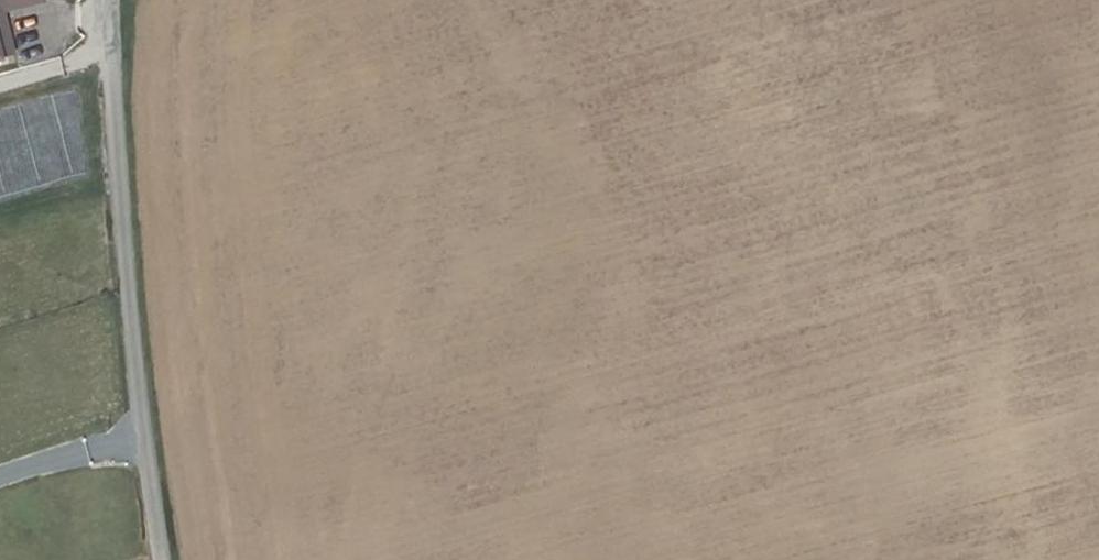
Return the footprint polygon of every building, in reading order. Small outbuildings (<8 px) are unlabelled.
[(1,57),(14,54),(4,11),(10,9),(8,0),(0,0),(0,51),(1,57)] [(10,9),(46,1),(45,0),(8,0),(10,9)]
